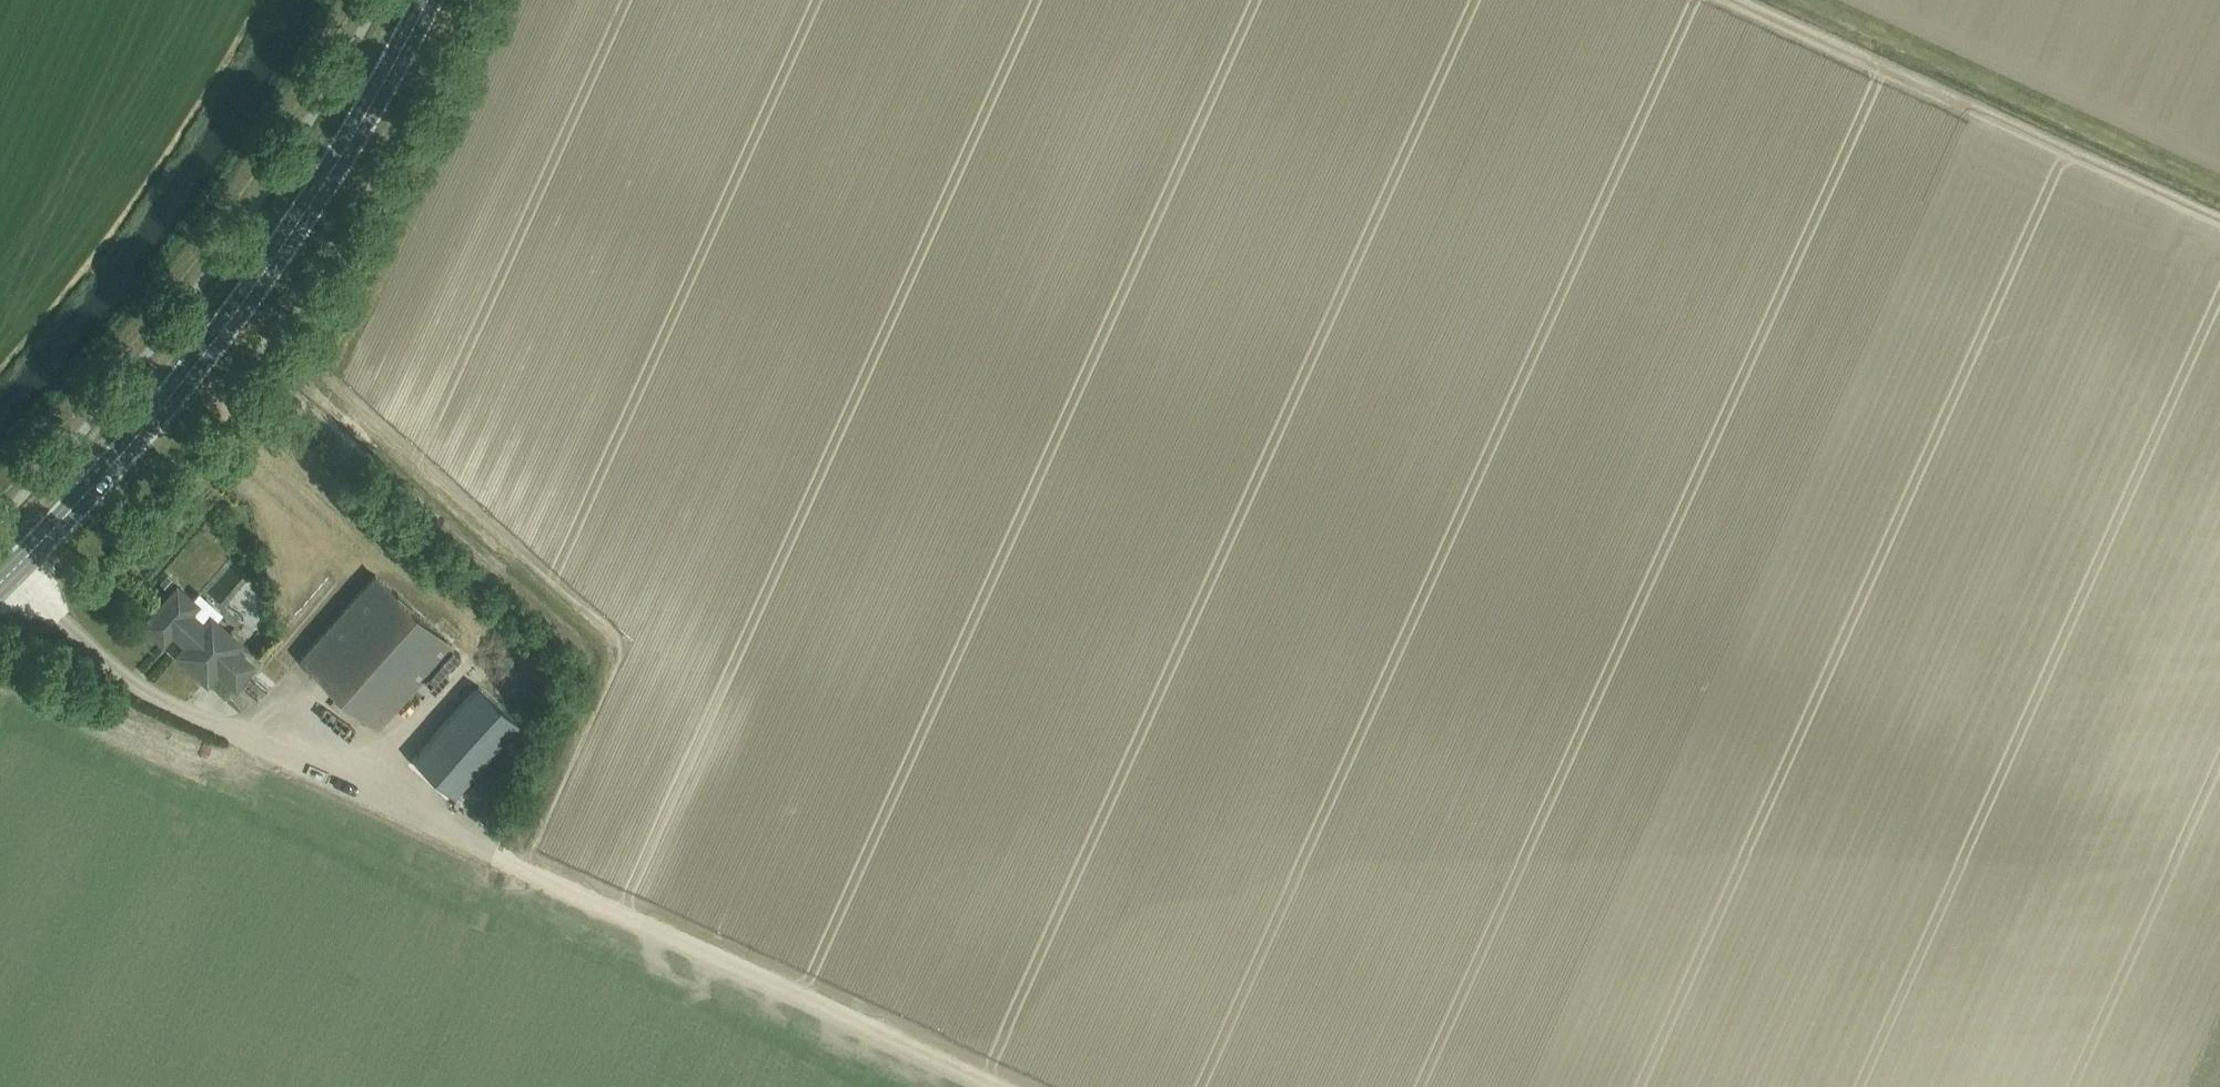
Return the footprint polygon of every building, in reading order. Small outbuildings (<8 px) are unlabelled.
[(217,552),(188,579),(205,598),(234,571),(217,552)] [(377,727),(452,644),(375,576),(301,658),(377,727)] [(177,588),(145,624),(163,640),(172,630),(187,644),(178,654),(207,680),(217,668),(235,684),(252,665),(234,649),(239,643),(211,618),(204,626),(188,612),(195,604),(177,588)] [(223,605),(215,611),(227,626),(235,620),(223,605)] [(67,646),(57,644),(56,651),(65,653),(67,646)] [(209,685),(235,703),(243,691),(217,673),(209,685)] [(454,796),(519,723),(479,687),(413,759),(454,796)]
